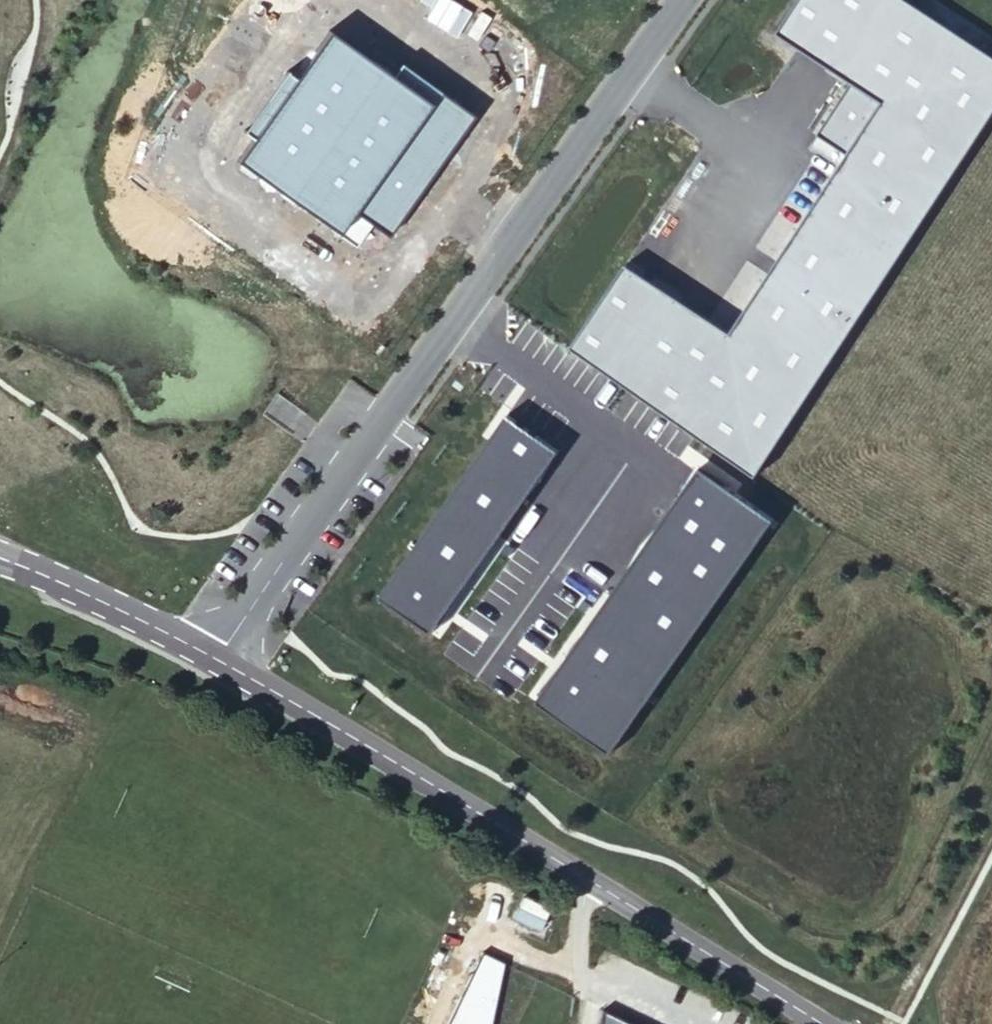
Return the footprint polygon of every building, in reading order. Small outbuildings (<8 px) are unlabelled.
[(898,0),(799,0),(774,38),(850,87),(817,138),(846,157),(731,337),(622,267),(568,351),(752,480),(991,115),(991,62),(898,0)] [(497,426),(375,600),(428,637),(550,463),(497,426)] [(533,705),(607,756),(770,523),(696,472),(533,705)] [(595,1010),(592,1023),(623,1023),(595,1010)]
